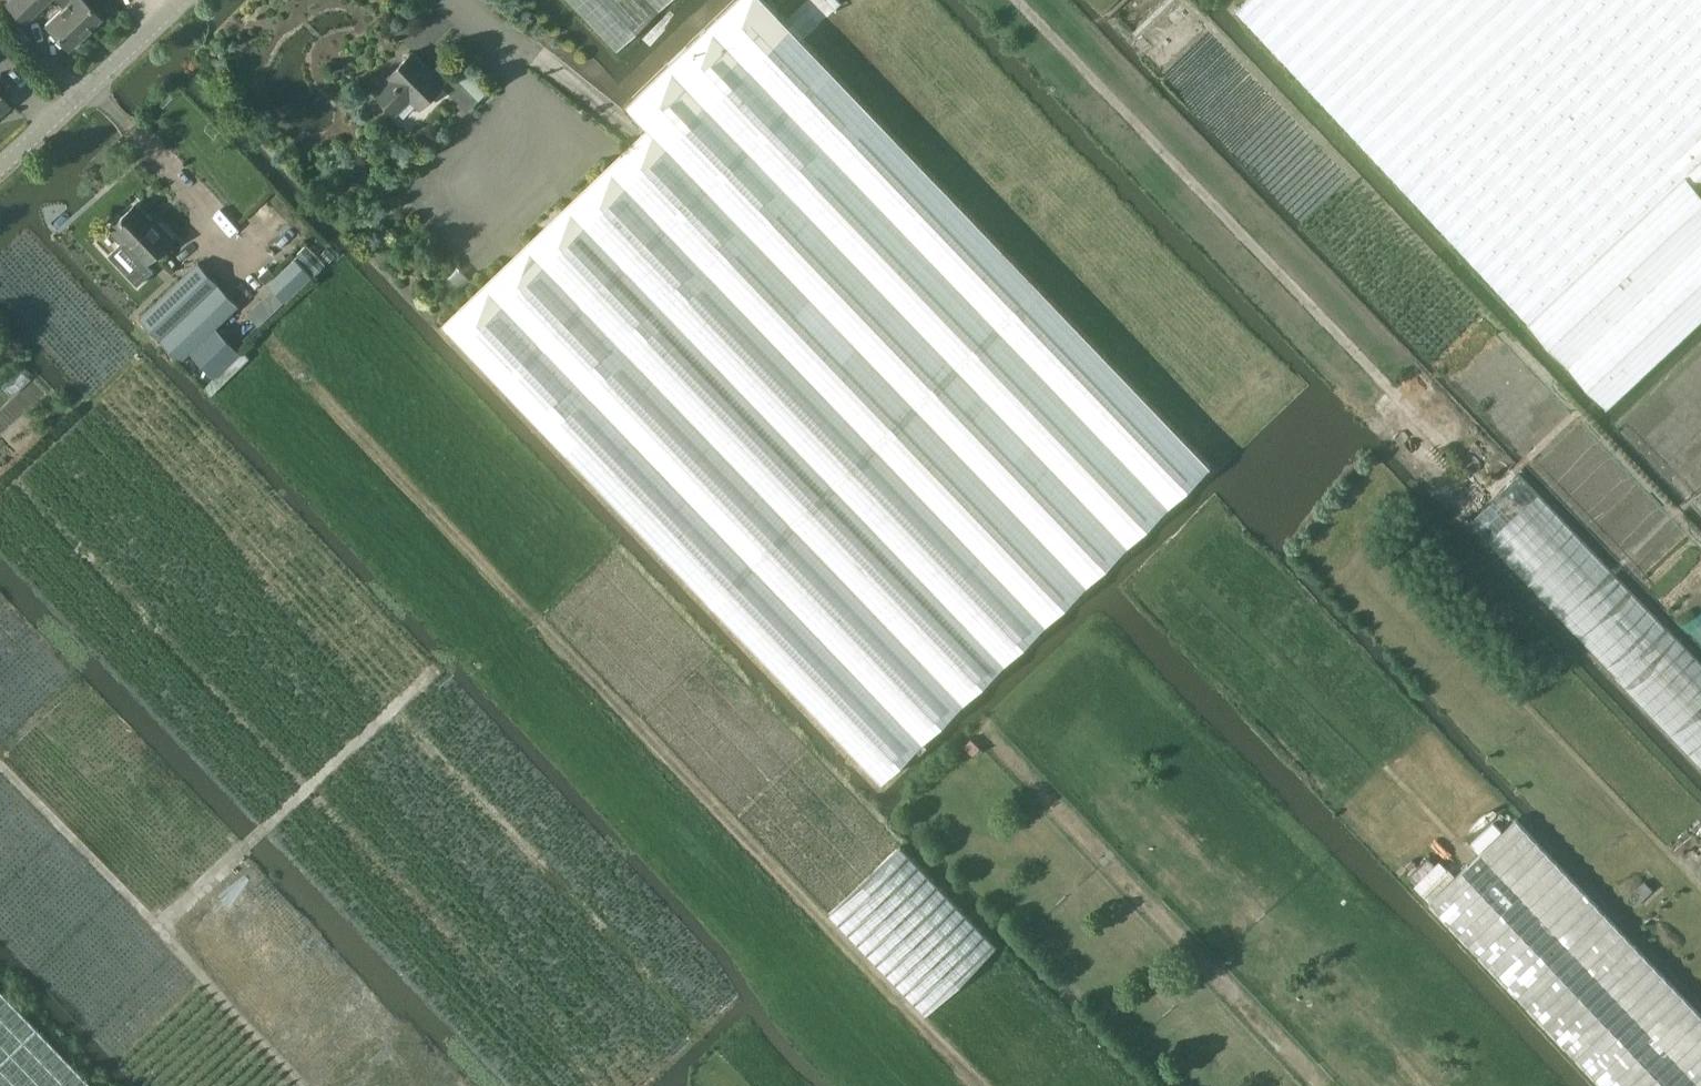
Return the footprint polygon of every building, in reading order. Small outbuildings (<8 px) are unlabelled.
[(4,1),(24,23),(48,0),(5,0),(4,1)] [(63,5),(44,23),(68,47),(100,16),(85,0),(58,0),(63,5)] [(883,778),(1212,462),(767,0),(734,0),(627,102),(649,125),(444,322),(883,778)] [(669,0),(568,0),(616,50),(669,0)] [(1139,42),(1163,68),(1209,24),(1185,0),(1183,0),(1139,42)] [(1700,317),(1700,197),(1694,190),(1700,184),(1700,0),(1244,0),(1234,9),(1603,407),(1700,317)] [(392,78),(377,93),(396,112),(411,97),(421,106),(443,84),(453,93),(469,110),(479,99),(463,83),(441,61),(432,70),(413,51),(389,75),(392,78)] [(9,103),(0,92),(0,112),(9,103)] [(122,217),(110,228),(123,242),(111,254),(139,283),(155,268),(148,261),(174,236),(161,222),(158,224),(137,202),(124,214),(124,213),(121,216),(122,217)] [(318,271),(328,259),(308,242),(298,254),(318,271)] [(278,274),(296,292),(314,275),(296,257),(278,274)] [(216,325),(239,304),(199,262),(141,317),(181,359),(190,350),(216,325)] [(1693,481),(1700,473),(1700,439),(1700,438),(1675,463),(1693,481)] [(1469,521),(1615,676),(1700,765),(1700,662),(1667,626),(1504,457),(1486,474),(1501,490),(1491,501),(1469,521)] [(1659,498),(1665,516),(1650,533),(1656,538),(1644,551),(1665,544),(1659,559),(1649,555),(1649,554),(1628,561),(1642,574),(1637,587),(1650,600),(1654,590),(1647,583),(1651,570),(1676,593),(1683,584),(1670,579),(1684,574),(1700,580),(1700,537),(1659,498)] [(738,813),(834,915),(908,845),(812,744),(738,813)] [(1604,1085),(1700,1085),(1700,1014),(1518,819),(1430,902),(1604,1085)] [(15,1085),(93,1085),(0,989),(0,1070),(15,1085)] [(0,1070),(0,1085),(15,1085),(0,1070)]
